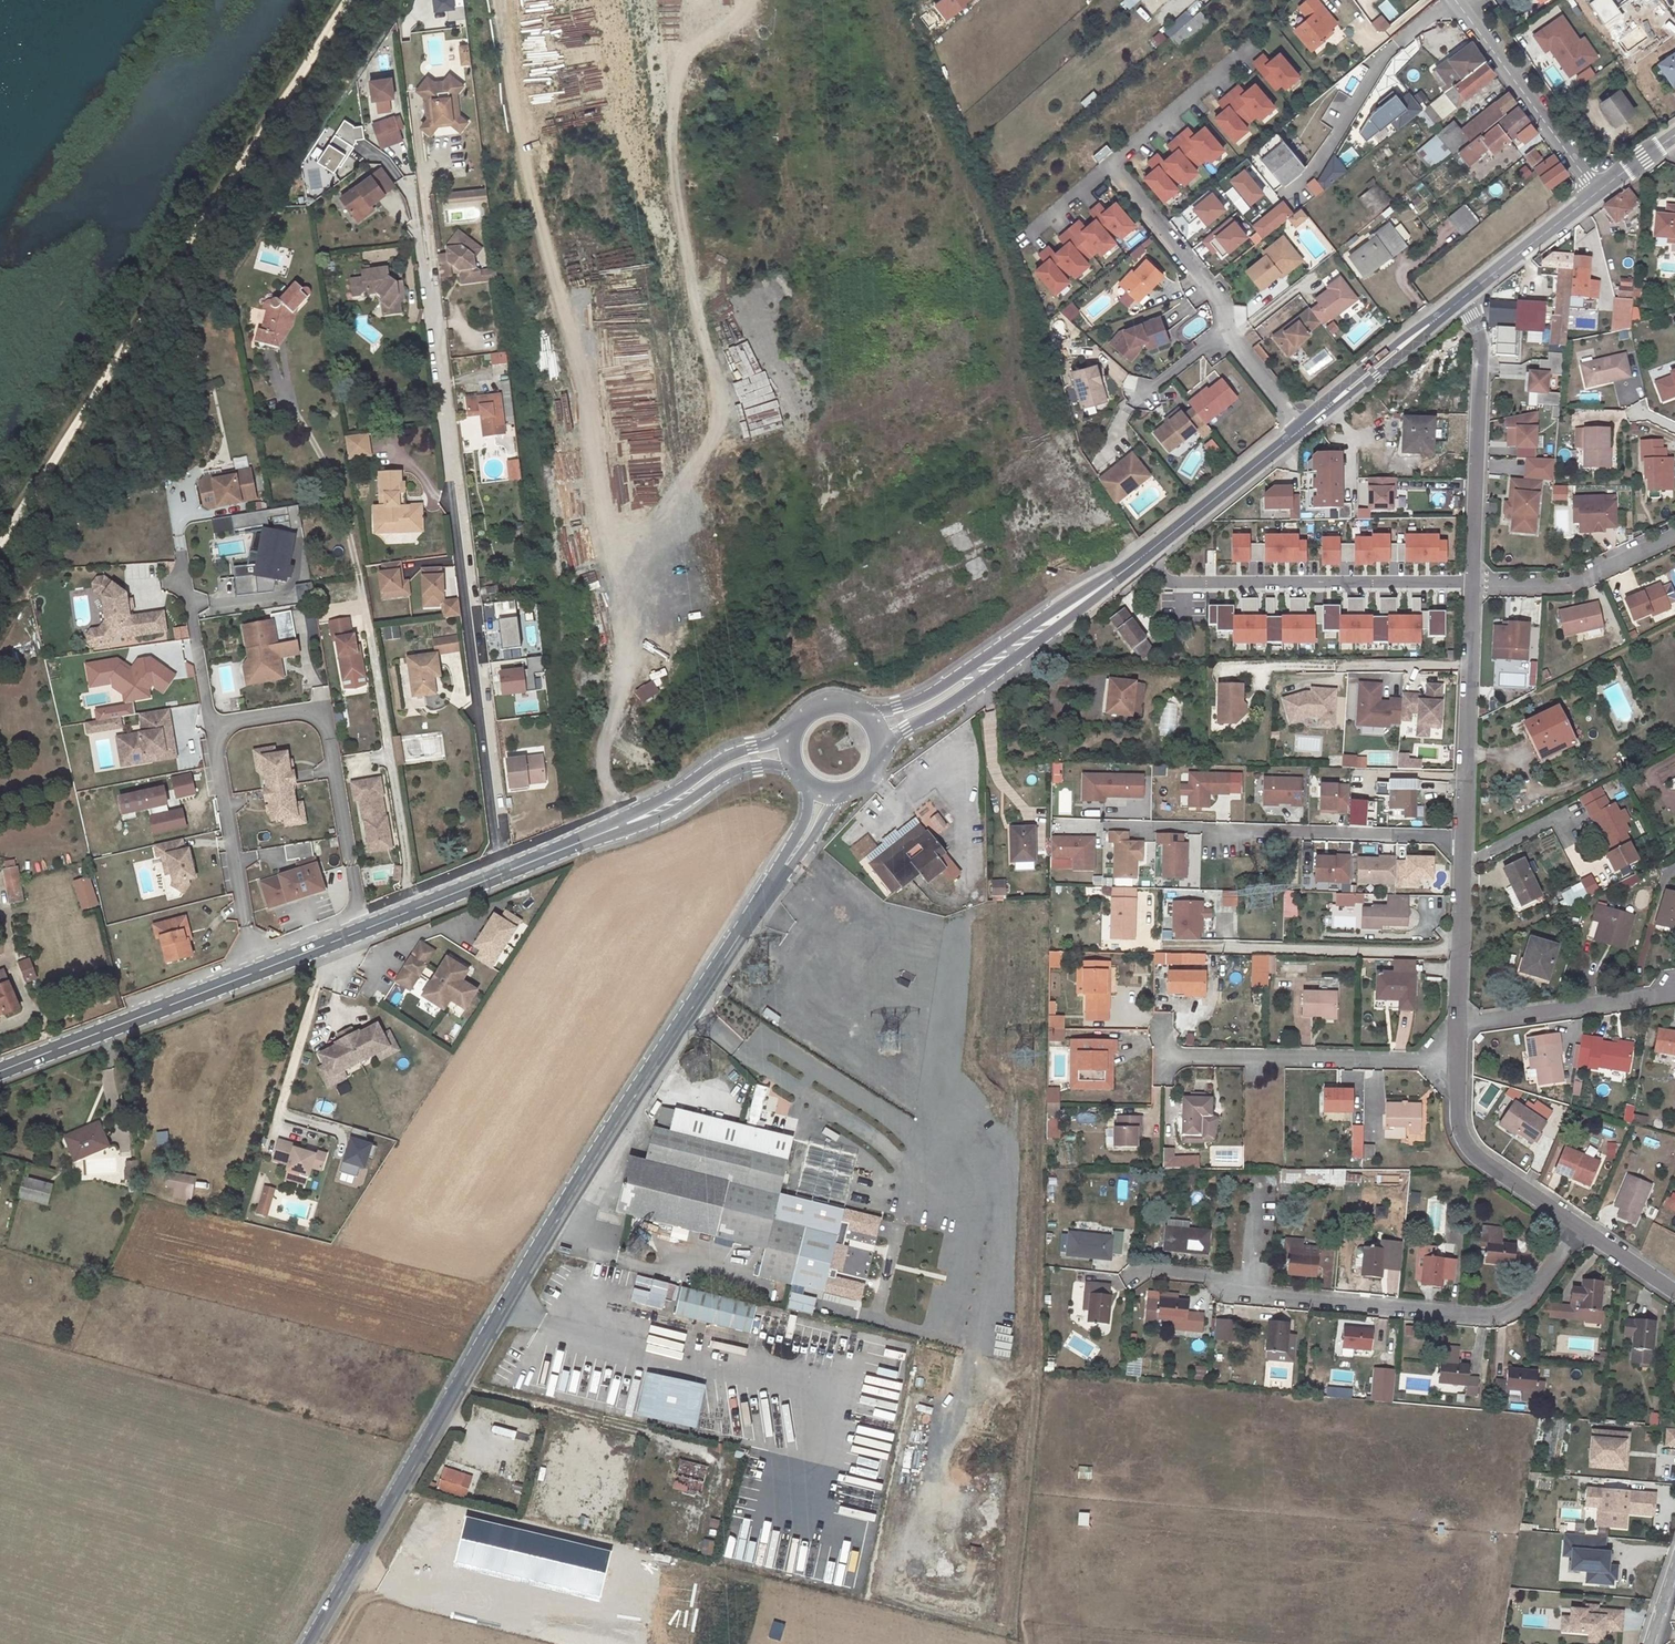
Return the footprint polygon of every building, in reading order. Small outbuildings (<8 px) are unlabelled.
[(467,20),(465,7),(455,8),(454,0),(435,0),(436,11),(448,10),(449,22),(467,20)] [(964,0),(936,0),(947,14),(964,0)] [(1119,1),(1126,10),(1138,0),(1121,0),(1119,1)] [(1312,51),(1323,41),(1321,37),(1331,29),(1318,13),(1323,7),(1317,0),(1308,0),(1300,7),(1309,18),(1295,30),(1312,51)] [(1318,13),(1331,29),(1337,24),(1323,7),(1318,13)] [(1184,11),(1163,30),(1181,49),(1210,22),(1201,11),(1192,20),(1184,11)] [(1379,14),(1369,24),(1378,34),(1389,24),(1379,14)] [(1562,14),(1532,34),(1545,53),(1550,50),(1568,77),(1598,57),(1584,36),(1579,39),(1562,14)] [(1331,29),(1321,37),(1323,41),(1334,32),(1331,29)] [(1160,31),(1150,37),(1155,46),(1166,40),(1160,31)] [(1472,42),(1440,66),(1451,81),(1447,84),(1442,88),(1445,93),(1484,62),(1485,61),(1472,42)] [(1139,46),(1129,54),(1134,61),(1145,54),(1139,46)] [(472,63),(470,51),(462,52),(463,64),(472,63)] [(1261,53),(1250,62),(1277,95),(1298,77),(1276,52),(1267,60),(1261,53)] [(1672,82),(1674,79),(1674,53),(1659,64),(1672,82)] [(1484,62),(1445,93),(1453,101),(1457,97),(1455,96),(1461,91),(1467,97),(1494,74),(1484,62)] [(1436,69),(1447,84),(1451,81),(1440,66),(1436,69)] [(449,86),(458,93),(463,87),(450,77),(445,83),(435,84),(428,79),(427,81),(435,88),(449,86)] [(373,100),(395,98),(392,78),(371,81),(373,100)] [(429,120),(422,129),(431,136),(438,127),(442,122),(447,121),(452,125),(461,132),(468,123),(459,117),(457,95),(458,93),(449,86),(435,88),(427,81),(418,92),(426,99),(429,120)] [(1221,109),(1208,119),(1229,144),(1273,109),(1252,84),(1243,91),(1237,83),(1215,101),(1221,109)] [(1412,95),(1417,104),(1426,99),(1420,90),(1412,95)] [(1457,97),(1453,101),(1457,106),(1467,97),(1461,91),(1455,96),(1457,97)] [(1090,92),(1079,102),(1084,107),(1095,96),(1090,92)] [(1434,124),(1454,108),(1441,92),(1421,109),(1434,124)] [(1442,130),(1458,150),(1470,141),(1471,141),(1481,134),(1496,121),(1506,113),(1505,110),(1515,102),(1508,92),(1473,120),(1472,119),(1465,125),(1465,126),(1462,129),(1454,119),(1442,130)] [(1602,103),(1614,121),(1622,116),(1624,118),(1633,112),(1618,92),(1602,103)] [(1396,102),(1391,96),(1367,115),(1356,133),(1363,141),(1387,121),(1397,131),(1421,111),(1406,93),(1396,102)] [(1519,106),(1498,124),(1510,140),(1531,123),(1519,106)] [(393,116),(401,137),(405,136),(397,115),(393,116)] [(372,125),(376,135),(380,146),(401,137),(393,116),(372,125)] [(1152,169),(1140,179),(1158,201),(1221,149),(1201,124),(1191,132),(1186,125),(1163,144),(1170,152),(1160,160),(1155,155),(1147,162),(1152,169)] [(1481,134),(1471,141),(1470,141),(1458,150),(1457,151),(1458,153),(1456,155),(1458,157),(1460,155),(1468,165),(1489,148),(1493,153),(1510,140),(1498,124),(1483,136),(1481,134)] [(1437,133),(1451,151),(1453,154),(1457,151),(1458,150),(1442,130),(1437,133)] [(1415,151),(1429,169),(1451,151),(1437,133),(1415,151)] [(318,161),(334,172),(338,165),(346,155),(348,156),(354,146),(336,134),(318,161)] [(1278,137),(1258,151),(1278,180),(1298,166),(1278,137)] [(1534,148),(1525,155),(1532,165),(1541,158),(1534,148)] [(1535,168),(1540,175),(1549,187),(1567,173),(1554,154),(1535,168)] [(338,165),(341,167),(348,156),(346,155),(338,165)] [(1260,192),(1241,169),(1228,180),(1247,203),(1260,192)] [(391,187),(379,171),(371,177),(382,194),(391,187)] [(1527,174),(1532,180),(1536,177),(1531,171),(1527,174)] [(370,176),(341,198),(354,217),(370,205),(383,194),(382,194),(371,177),(370,176)] [(1313,177),(1303,184),(1312,197),(1322,190),(1313,177)] [(1219,191),(1228,188),(1225,179),(1216,182),(1219,191)] [(1378,183),(1359,194),(1369,212),(1388,202),(1378,183)] [(1639,205),(1628,189),(1604,208),(1615,223),(1639,205)] [(468,192),(469,201),(488,198),(487,190),(468,192)] [(449,194),(450,203),(469,201),(468,192),(449,194)] [(1221,208),(1208,192),(1188,208),(1202,224),(1221,208)] [(1279,199),(1250,224),(1262,237),(1291,213),(1279,199)] [(1096,203),(1087,211),(1113,243),(1133,227),(1112,201),(1101,209),(1096,203)] [(357,221),(373,209),(370,205),(354,217),(357,221)] [(1449,217),(1455,225),(1462,234),(1477,222),(1463,205),(1449,217)] [(1674,243),(1674,207),(1668,206),(1667,216),(1657,215),(1655,237),(1669,238),(1668,243),(1674,243)] [(1249,207),(1240,215),(1246,222),(1255,215),(1249,207)] [(1288,218),(1295,226),(1305,219),(1298,210),(1288,218)] [(1075,221),(1056,237),(1060,242),(1065,238),(1089,266),(1114,245),(1091,218),(1080,227),(1075,221)] [(1246,236),(1231,219),(1210,237),(1225,254),(1246,236)] [(1627,221),(1619,222),(1620,232),(1628,231),(1627,221)] [(1350,255),(1364,275),(1377,265),(1375,262),(1389,252),(1391,255),(1406,245),(1390,223),(1374,234),(1376,236),(1373,238),(1350,255)] [(448,255),(437,256),(438,263),(440,278),(452,276),(451,272),(451,270),(459,268),(463,272),(461,274),(462,283),(481,281),(479,271),(474,267),(473,259),(473,256),(479,248),(465,237),(463,240),(456,235),(447,247),(448,255)] [(1265,255),(1246,271),(1260,288),(1280,273),(1277,269),(1296,253),(1283,236),(1263,252),(1265,255)] [(1049,244),(1036,254),(1042,261),(1029,271),(1050,296),(1086,267),(1065,241),(1054,250),(1049,244)] [(473,256),(473,259),(481,249),(479,248),(473,256)] [(1389,252),(1375,262),(1377,265),(1391,255),(1389,252)] [(1296,253),(1277,269),(1280,273),(1282,275),(1302,259),(1296,253)] [(1588,281),(1590,258),(1573,256),(1569,297),(1587,299),(1588,281)] [(1134,272),(1132,270),(1119,284),(1135,299),(1147,286),(1150,288),(1163,275),(1145,259),(1134,272)] [(377,293),(385,298),(382,303),(389,307),(390,314),(402,312),(400,302),(405,301),(402,281),(395,282),(389,276),(387,268),(372,269),(376,293),(377,293)] [(363,278),(351,280),(353,296),(360,295),(363,292),(368,291),(369,294),(376,293),(372,269),(362,271),(363,278)] [(1320,304),(1311,311),(1320,323),(1322,321),(1325,324),(1356,300),(1340,277),(1331,284),(1333,287),(1329,289),(1316,299),(1320,304)] [(1588,281),(1587,299),(1598,299),(1600,282),(1588,281)] [(264,304),(262,311),(273,314),(268,332),(257,329),(254,342),(279,348),(287,319),(292,313),(294,314),(310,296),(310,294),(311,292),(310,291),(309,289),(308,288),(306,288),(304,288),(303,289),(296,283),(280,300),(277,299),(275,299),(270,299),(266,301),(264,304)] [(1135,299),(1138,302),(1150,288),(1147,286),(1135,299)] [(1633,288),(1620,287),(1619,296),(1633,298),(1633,288)] [(1587,299),(1569,297),(1568,309),(1586,311),(1587,299)] [(1610,299),(1610,331),(1629,331),(1629,322),(1634,322),(1634,299),(1610,299)] [(1057,312),(1067,323),(1078,312),(1069,302),(1057,312)] [(1518,356),(1518,331),(1543,333),(1544,305),(1490,302),(1489,327),(1496,327),(1495,355),(1518,356)] [(390,314),(389,307),(382,303),(384,315),(390,314)] [(463,317),(462,304),(454,305),(456,318),(463,317)] [(1311,311),(1309,308),(1303,314),(1314,328),(1321,323),(1320,323),(1311,311)] [(1282,329),(1272,337),(1286,354),(1310,336),(1307,333),(1314,328),(1303,314),(1296,319),(1298,322),(1284,332),(1282,329)] [(1127,336),(1117,348),(1131,359),(1141,347),(1137,344),(1146,340),(1165,332),(1160,317),(1125,330),(1127,336)] [(1298,322),(1296,319),(1282,329),(1284,332),(1298,322)] [(1328,333),(1336,330),(1332,321),(1325,324),(1328,333)] [(1146,340),(1149,348),(1168,340),(1165,332),(1146,340)] [(1286,354),(1288,357),(1298,350),(1296,347),(1286,354)] [(493,354),(494,365),(508,363),(506,352),(493,354)] [(1542,353),(1540,372),(1558,374),(1560,355),(1542,353)] [(1624,355),(1580,365),(1585,388),(1630,377),(1624,355)] [(1102,384),(1096,364),(1072,371),(1082,406),(1103,401),(1098,385),(1102,384)] [(1499,364),(1498,376),(1510,376),(1511,365),(1499,364)] [(1655,383),(1662,401),(1674,396),(1674,371),(1670,373),(1671,377),(1655,383)] [(1547,374),(1527,372),(1525,395),(1544,397),(1547,374)] [(1205,423),(1237,399),(1222,380),(1208,390),(1197,399),(1196,397),(1189,402),(1193,408),(1205,422),(1205,423)] [(1208,390),(1207,388),(1196,397),(1197,399),(1208,390)] [(1585,403),(1603,400),(1601,391),(1584,394),(1585,403)] [(501,395),(467,399),(469,416),(482,415),(483,428),(504,426),(501,395)] [(1083,416),(1094,413),(1092,405),(1081,408),(1083,416)] [(1166,422),(1154,432),(1169,451),(1205,422),(1193,408),(1184,415),(1181,410),(1166,422)] [(1181,410),(1179,408),(1164,419),(1166,422),(1181,410)] [(1551,482),(1552,462),(1534,460),(1536,412),(1504,418),(1503,450),(1515,451),(1515,460),(1524,460),(1522,479),(1551,482)] [(1432,454),(1433,419),(1404,418),(1402,452),(1432,454)] [(504,426),(483,428),(484,436),(505,434),(504,426)] [(1607,429),(1575,429),(1575,447),(1583,447),(1583,467),(1609,467),(1609,457),(1607,455),(1607,449),(1607,429)] [(345,436),(348,458),(371,455),(367,433),(345,436)] [(1153,454),(1138,435),(1108,459),(1124,477),(1153,454)] [(1660,442),(1640,442),(1641,461),(1644,461),(1644,470),(1647,470),(1647,476),(1644,476),(1644,480),(1647,480),(1647,491),(1659,491),(1672,490),(1672,478),(1668,478),(1667,459),(1665,460),(1665,450),(1660,450),(1660,442)] [(1315,454),(1308,459),(1310,513),(1340,513),(1340,454),(1315,454)] [(507,461),(509,482),(523,480),(522,460),(507,461)] [(241,501),(256,498),(250,469),(220,474),(214,484),(200,486),(203,505),(209,508),(219,506),(218,503),(228,501),(229,505),(241,502),(241,501)] [(381,494),(381,499),(380,500),(380,506),(374,507),(374,523),(396,521),(396,518),(409,517),(408,505),(405,506),(395,506),(394,494),(404,494),(404,483),(401,483),(400,473),(379,474),(380,494),(381,494)] [(220,474),(203,477),(199,484),(200,486),(214,484),(220,474)] [(1395,479),(1365,478),(1365,512),(1390,512),(1390,499),(1395,500),(1395,479)] [(1540,496),(1541,484),(1512,482),(1511,494),(1515,494),(1514,505),(1510,505),(1505,504),(1504,514),(1513,515),(1512,525),(1514,525),(1534,527),(1535,527),(1538,496),(1540,496)] [(1289,495),(1289,489),(1259,489),(1259,519),(1297,518),(1297,495),(1289,495)] [(1659,491),(1647,491),(1648,499),(1660,499),(1659,491)] [(394,494),(395,506),(405,506),(404,494),(394,494)] [(1603,497),(1573,498),(1573,509),(1579,509),(1579,522),(1579,533),(1592,532),(1592,523),(1603,523),(1603,528),(1615,528),(1614,503),(1603,503),(1603,497)] [(1447,508),(1455,508),(1455,498),(1447,498),(1447,508)] [(409,517),(421,517),(421,505),(408,505),(409,517)] [(216,535),(270,525),(267,510),(213,520),(216,535)] [(422,532),(421,517),(409,517),(396,518),(396,521),(374,523),(375,533),(422,532)] [(950,557),(971,550),(961,521),(940,528),(950,557)] [(1592,523),(1592,532),(1603,532),(1603,528),(1603,523),(1592,523)] [(1514,525),(1513,531),(1533,533),(1534,527),(1514,525)] [(236,567),(238,595),(276,591),(276,583),(301,581),(296,531),(262,534),(265,564),(236,567)] [(1336,537),(1318,538),(1319,568),(1335,567),(1335,564),(1350,563),(1351,567),(1387,566),(1388,563),(1387,546),(1386,535),(1349,537),(1349,545),(1336,546),(1336,537)] [(1245,537),(1228,537),(1229,566),(1246,566),(1245,563),(1260,563),(1260,566),(1303,566),(1303,543),(1294,543),(1294,536),(1261,537),(1261,545),(1245,545),(1245,537)] [(1401,546),(1387,546),(1388,563),(1401,562),(1402,566),(1445,566),(1445,541),(1434,542),(1434,536),(1401,537),(1401,546)] [(981,556),(964,564),(972,582),(989,574),(981,556)] [(116,631),(122,635),(160,630),(158,611),(128,615),(127,609),(126,598),(125,592),(103,575),(96,576),(92,582),(93,588),(102,595),(105,618),(99,626),(90,627),(86,632),(87,639),(93,643),(107,641),(116,631)] [(1659,582),(1642,590),(1643,591),(1644,594),(1651,591),(1650,590),(1661,585),(1659,582)] [(315,603),(312,584),(297,586),(300,605),(315,603)] [(1643,591),(1625,600),(1634,619),(1652,611),(1654,614),(1671,606),(1661,585),(1650,590),(1651,591),(1644,594),(1643,591)] [(1238,611),(1256,611),(1256,597),(1238,597),(1238,611)] [(1286,610),(1304,611),(1305,597),(1286,597),(1286,610)] [(1345,610),(1362,611),(1363,597),(1345,597),(1345,610)] [(1377,612),(1395,611),(1394,597),(1376,598),(1377,612)] [(459,600),(443,602),(445,619),(461,616),(459,600)] [(497,616),(518,615),(518,602),(496,603),(497,616)] [(1571,608),(1560,611),(1566,635),(1605,626),(1598,602),(1588,604),(1589,607),(1572,611),(1571,608)] [(1214,629),(1229,629),(1229,642),(1261,641),(1261,639),(1278,639),(1278,642),(1311,642),(1311,623),(1318,623),(1318,630),(1334,630),(1334,643),(1367,642),(1367,641),(1382,641),(1382,643),(1418,643),(1418,630),(1425,630),(1425,635),(1441,635),(1441,609),(1418,609),(1418,614),(1382,614),(1382,616),(1368,616),(1368,614),(1335,614),(1335,605),(1319,605),(1318,606),(1313,606),(1313,615),(1228,615),(1229,605),(1206,605),(1206,623),(1214,623),(1214,629)] [(1154,650),(1124,609),(1110,619),(1137,656),(1140,654),(1143,658),(1154,650)] [(249,658),(244,666),(246,678),(282,671),(280,663),(277,661),(279,658),(299,654),(291,611),(271,615),(272,621),(244,626),(249,658)] [(349,619),(330,622),(333,640),(337,639),(343,674),(361,671),(358,653),(361,653),(360,646),(356,646),(354,635),(352,635),(349,619)] [(523,619),(499,620),(501,650),(525,649),(523,619)] [(1504,627),(1496,627),(1494,658),(1511,659),(1512,648),(1528,649),(1529,624),(1510,623),(1510,628),(1504,627)] [(174,628),(175,640),(190,639),(189,626),(174,628)] [(395,639),(394,627),(386,628),(387,640),(395,639)] [(437,654),(408,659),(414,697),(437,694),(434,682),(432,682),(431,678),(441,676),(437,654),(460,651),(457,636),(434,640),(437,654)] [(185,663),(192,662),(191,643),(184,644),(185,663)] [(1512,648),(1511,659),(1527,660),(1528,649),(1512,648)] [(343,674),(344,681),(365,677),(361,653),(358,653),(361,671),(343,674)] [(111,658),(86,663),(88,676),(98,675),(99,680),(111,679),(111,681),(125,691),(127,699),(149,695),(148,688),(151,682),(154,685),(166,668),(149,656),(137,659),(131,668),(129,670),(111,658)] [(116,657),(111,658),(129,670),(131,668),(116,657)] [(544,657),(529,660),(531,675),(547,673),(544,657)] [(1525,662),(1528,688),(1537,687),(1534,661),(1525,662)] [(196,677),(195,663),(187,664),(188,678),(196,677)] [(222,668),(226,679),(232,677),(228,665),(222,668)] [(154,685),(162,690),(173,673),(166,668),(154,685)] [(529,669),(501,671),(503,696),(531,694),(529,669)] [(246,678),(247,685),(283,678),(282,671),(246,678)] [(88,676),(89,685),(111,681),(111,679),(99,680),(98,675),(88,676)] [(1145,682),(1105,677),(1100,711),(1140,716),(1145,682)] [(123,692),(124,700),(127,699),(125,691),(111,681),(112,685),(123,692)] [(1381,682),(1358,681),(1355,725),(1389,727),(1389,722),(1397,722),(1399,696),(1388,695),(1388,699),(1380,699),(1381,682)] [(1413,721),(1413,724),(1415,724),(1414,736),(1429,737),(1429,728),(1440,728),(1442,683),(1425,682),(1424,695),(1401,693),(1400,720),(1413,721)] [(1243,685),(1220,685),(1219,724),(1236,724),(1246,714),(1243,711),(1243,705),(1243,685)] [(1303,689),(1279,697),(1287,725),(1307,718),(1318,718),(1317,726),(1333,726),(1335,688),(1309,686),(1309,689),(1303,689)] [(241,700),(219,704),(221,714),(243,710),(241,700)] [(139,712),(141,722),(169,717),(167,708),(139,712)] [(1558,708),(1524,724),(1530,737),(1532,736),(1544,759),(1575,743),(1558,708)] [(150,752),(151,760),(175,756),(173,740),(169,740),(168,735),(171,730),(169,717),(141,722),(142,731),(122,735),(124,747),(135,755),(150,752)] [(122,735),(116,736),(120,765),(151,760),(150,752),(135,755),(124,747),(122,735)] [(393,738),(398,766),(403,766),(398,737),(393,738)] [(277,748),(257,751),(259,771),(266,770),(264,757),(277,755),(277,748)] [(1418,768),(1419,759),(1407,758),(1407,753),(1397,752),(1396,766),(1418,768)] [(291,762),(289,753),(277,755),(264,757),(266,770),(269,789),(294,786),(297,785),(295,773),(292,773),(291,768),(291,762)] [(1341,754),(1340,765),(1364,768),(1365,757),(1341,754)] [(510,789),(528,787),(528,785),(528,781),(545,779),(543,757),(507,761),(510,789)] [(1650,776),(1664,814),(1674,810),(1674,789),(1664,793),(1660,781),(1674,776),(1674,766),(1650,776)] [(1228,772),(1188,770),(1187,783),(1177,783),(1177,796),(1188,796),(1188,808),(1210,809),(1210,793),(1228,793),(1228,772)] [(193,772),(173,778),(179,799),(199,794),(193,772)] [(1141,773),(1080,772),(1079,801),(1103,802),(1103,796),(1141,797),(1141,773)] [(1301,776),(1262,775),(1261,805),(1300,806),(1301,776)] [(383,796),(381,778),(352,783),(355,801),(360,800),(364,822),(365,822),(369,844),(391,841),(388,824),(384,824),(383,818),(386,818),(382,796),(383,796)] [(1418,780),(1390,780),(1389,783),(1376,783),(1375,794),(1389,795),(1389,808),(1405,808),(1405,817),(1415,817),(1415,789),(1419,789),(1418,780)] [(1346,784),(1317,782),(1315,812),(1344,814),(1346,784)] [(149,807),(154,833),(186,826),(182,809),(169,812),(168,803),(164,786),(132,794),(136,811),(149,807)] [(272,813),(273,821),(285,820),(299,818),(297,805),(294,786),(269,789),(266,790),(267,802),(271,802),(271,807),(272,813)] [(1610,807),(1600,787),(1580,797),(1591,818),(1596,815),(1604,830),(1609,840),(1604,843),(1611,870),(1638,856),(1626,833),(1629,831),(1625,823),(1619,813),(1615,804),(1610,807)] [(132,794),(120,797),(124,813),(136,811),(132,794)] [(1381,821),(1376,821),(1377,802),(1351,801),(1349,825),(1381,827),(1381,821)] [(285,820),(286,827),(306,824),(304,804),(297,805),(299,818),(285,820)] [(1624,810),(1619,813),(1625,823),(1629,821),(1624,810)] [(923,823),(935,834),(946,824),(934,812),(923,823)] [(1596,815),(1591,818),(1599,832),(1604,830),(1596,815)] [(919,823),(869,863),(893,893),(920,872),(927,882),(944,868),(937,858),(943,853),(927,832),(919,823)] [(1014,861),(1035,861),(1034,827),(1011,828),(1011,847),(1013,846),(1014,861)] [(1127,832),(1107,831),(1107,843),(1113,843),(1112,878),(1136,878),(1136,860),(1141,860),(1142,840),(1127,840),(1127,832)] [(1186,833),(1153,833),(1154,844),(1161,844),(1161,879),(1186,879),(1186,833)] [(1093,836),(1051,836),(1051,857),(1071,858),(1071,870),(1093,870),(1093,836)] [(184,850),(182,838),(155,844),(157,856),(162,855),(167,854),(171,873),(173,882),(171,885),(183,893),(188,884),(187,879),(195,877),(192,867),(191,859),(188,849),(184,850)] [(369,844),(370,853),(392,849),(391,841),(369,844)] [(288,859),(311,858),(311,846),(287,847),(288,859)] [(1378,857),(1357,856),(1356,881),(1392,882),(1392,859),(1393,854),(1378,853),(1378,857)] [(162,855),(166,874),(171,873),(167,854),(162,855)] [(1331,854),(1312,854),(1311,881),(1330,881),(1331,854)] [(1348,855),(1332,854),(1331,881),(1347,882),(1348,855)] [(1401,859),(1392,859),(1392,882),(1393,886),(1418,886),(1418,879),(1430,879),(1431,855),(1401,855),(1401,859)] [(16,859),(5,861),(7,869),(17,866),(16,859)] [(1524,859),(1504,869),(1522,906),(1542,897),(1524,859)] [(316,865),(280,877),(288,902),(324,890),(316,865)] [(394,866),(394,881),(403,881),(403,866),(394,866)] [(17,869),(5,871),(11,903),(23,900),(17,869)] [(1622,888),(1639,880),(1636,873),(1619,881),(1622,888)] [(84,911),(102,906),(93,876),(75,882),(84,911)] [(1563,905),(1597,892),(1591,877),(1558,890),(1563,905)] [(988,879),(988,894),(1004,894),(1004,879),(988,879)] [(1111,887),(1110,938),(1130,938),(1130,917),(1133,917),(1134,888),(1111,887)] [(1296,916),(1297,891),(1282,890),(1282,916),(1296,916)] [(1229,905),(1229,891),(1219,891),(1219,905),(1229,905)] [(1667,891),(1657,924),(1674,930),(1674,894),(1667,891)] [(1361,894),(1336,894),(1335,906),(1354,906),(1354,902),(1361,903),(1361,894)] [(1406,895),(1386,895),(1386,907),(1371,906),(1371,909),(1361,909),(1361,929),(1380,929),(1380,926),(1401,927),(1402,908),(1406,908),(1406,895)] [(1201,932),(1201,902),(1176,902),(1176,914),(1173,914),(1172,932),(1175,932),(1175,940),(1198,941),(1198,932),(1201,932)] [(1597,906),(1593,919),(1601,922),(1605,909),(1597,906)] [(487,910),(470,946),(476,949),(471,958),(492,968),(517,917),(502,909),(499,916),(487,910)] [(1633,917),(1605,909),(1601,922),(1596,939),(1624,948),(1633,917)] [(160,937),(167,963),(192,956),(188,940),(185,940),(183,932),(189,930),(185,917),(162,923),(165,935),(160,937)] [(162,923),(154,925),(157,938),(160,937),(165,935),(162,923)] [(1547,980),(1557,947),(1531,939),(1521,972),(1547,980)] [(421,941),(411,957),(425,966),(435,950),(421,941)] [(1057,966),(1057,955),(1077,956),(1077,951),(1049,950),(1049,965),(1057,966)] [(1153,952),(1153,964),(1180,965),(1180,953),(1153,952)] [(1252,955),(1250,985),(1265,986),(1267,956),(1252,955)] [(451,998),(466,1008),(478,989),(463,979),(469,969),(448,956),(438,972),(449,978),(444,987),(433,980),(424,995),(445,1008),(451,998)] [(411,957),(406,965),(420,974),(425,966),(411,957)] [(20,961),(26,983),(39,980),(33,958),(20,961)] [(1377,992),(1401,993),(1400,1000),(1400,1010),(1414,1010),(1414,960),(1394,959),(1393,974),(1378,973),(1377,992)] [(1084,962),(1084,993),(1086,993),(1086,1010),(1108,1010),(1108,992),(1105,992),(1106,962),(1084,962)] [(1185,972),(1203,973),(1203,965),(1186,964),(1185,972)] [(406,965),(397,980),(411,989),(420,974),(406,965)] [(1168,971),(1167,992),(1185,993),(1185,990),(1204,990),(1205,973),(1203,973),(1185,972),(1168,971)] [(449,978),(438,972),(433,980),(444,987),(449,978)] [(3,1008),(5,1015),(20,1008),(9,983),(0,987),(0,1010),(3,1008)] [(1302,1016),(1335,1017),(1335,993),(1302,992),(1302,1016)] [(1401,993),(1377,992),(1377,999),(1400,1000),(1401,993)] [(343,1071),(378,1053),(390,1047),(384,1035),(379,1024),(370,1028),(365,1031),(360,1033),(359,1031),(355,1034),(340,1041),(336,1043),(337,1045),(332,1048),(327,1050),(319,1054),(324,1065),(331,1077),(343,1071)] [(355,1034),(352,1027),(337,1035),(340,1041),(355,1034)] [(1048,1028),(1047,1041),(1061,1041),(1061,1028),(1048,1028)] [(1674,1055),(1674,1033),(1658,1030),(1654,1052),(1674,1055)] [(378,1053),(381,1059),(399,1050),(390,1031),(384,1035),(390,1047),(378,1053)] [(1527,1040),(1532,1070),(1537,1069),(1540,1087),(1563,1083),(1561,1065),(1555,1066),(1554,1057),(1559,1056),(1562,1055),(1558,1035),(1527,1040)] [(1597,1068),(1629,1073),(1633,1048),(1617,1046),(1601,1044),(1601,1041),(1593,1039),(1588,1069),(1596,1071),(1597,1068)] [(1073,1040),(1072,1087),(1112,1088),(1113,1054),(1106,1053),(1105,1081),(1079,1080),(1080,1040),(1073,1040)] [(1080,1040),(1079,1080),(1105,1081),(1106,1053),(1113,1054),(1116,1054),(1117,1041),(1080,1040)] [(318,1068),(328,1087),(346,1077),(343,1071),(331,1077),(324,1065),(318,1068)] [(756,1127),(768,1088),(755,1084),(743,1123),(756,1127)] [(1325,1089),(1324,1111),(1325,1111),(1344,1112),(1352,1112),(1352,1093),(1345,1092),(1345,1090),(1325,1089)] [(1506,1089),(1505,1095),(1516,1097),(1517,1090),(1506,1089)] [(1059,1103),(1059,1090),(1047,1090),(1047,1103),(1059,1103)] [(1201,1135),(1202,1116),(1211,1116),(1210,1098),(1185,1097),(1184,1135),(1201,1135)] [(1059,1118),(1059,1103),(1047,1103),(1046,1118),(1059,1118)] [(1420,1105),(1405,1104),(1386,1104),(1386,1126),(1410,1126),(1420,1127),(1420,1105)] [(1504,1122),(1519,1132),(1518,1134),(1534,1145),(1547,1125),(1516,1105),(1504,1122)] [(662,1108),(657,1129),(670,1132),(675,1111),(662,1108)] [(630,1157),(616,1212),(766,1249),(759,1276),(792,1285),(806,1229),(773,1220),(777,1205),(791,1209),(793,1200),(779,1196),(793,1139),(676,1110),(675,1111),(670,1132),(657,1129),(655,1128),(646,1161),(630,1157)] [(1325,1120),(1344,1121),(1344,1112),(1325,1111),(1325,1120)] [(1135,1146),(1135,1136),(1136,1127),(1140,1127),(1140,1116),(1118,1115),(1118,1127),(1114,1127),(1114,1146),(1135,1146)] [(1202,1142),(1213,1138),(1217,1119),(1211,1116),(1202,1116),(1201,1135),(1184,1135),(1183,1141),(1202,1142)] [(1519,1132),(1504,1122),(1500,1128),(1515,1138),(1518,1134),(1519,1132)] [(82,1134),(68,1140),(76,1161),(109,1147),(99,1124),(81,1131),(82,1134)] [(1611,1137),(1613,1131),(1601,1127),(1599,1134),(1611,1137)] [(158,1147),(171,1146),(170,1132),(157,1133),(158,1147)] [(1644,1136),(1642,1143),(1656,1148),(1658,1141),(1644,1136)] [(336,1181),(356,1185),(361,1155),(373,1157),(376,1143),(344,1137),(336,1181)] [(288,1171),(300,1175),(309,1178),(312,1169),(321,1172),(326,1156),(316,1153),(315,1156),(303,1153),(294,1150),(295,1147),(279,1142),(274,1162),(289,1167),(288,1171)] [(1355,1144),(1355,1158),(1362,1158),(1363,1144),(1355,1144)] [(1197,1154),(1173,1154),(1173,1147),(1160,1147),(1161,1167),(1198,1167),(1197,1154)] [(1556,1172),(1572,1179),(1574,1175),(1593,1183),(1601,1163),(1566,1149),(1556,1172)] [(136,1161),(127,1162),(128,1181),(138,1180),(136,1161)] [(1300,1174),(1281,1173),(1280,1183),(1300,1184),(1330,1184),(1344,1184),(1346,1169),(1330,1169),(1330,1174),(1300,1174)] [(169,1174),(167,1185),(193,1190),(195,1179),(169,1174)] [(1593,1183),(1574,1175),(1572,1179),(1591,1187),(1593,1183)] [(1635,1224),(1651,1186),(1629,1177),(1616,1206),(1623,1209),(1619,1218),(1635,1224)] [(25,1178),(19,1198),(48,1205),(53,1185),(25,1178)] [(1129,1200),(1129,1180),(1119,1180),(1119,1201),(1129,1200)] [(254,1212),(266,1216),(274,1188),(262,1184),(254,1212)] [(783,1184),(781,1191),(798,1195),(799,1188),(783,1184)] [(871,1199),(873,1192),(850,1187),(848,1194),(871,1199)] [(810,1191),(808,1197),(843,1205),(844,1199),(810,1191)] [(1674,1211),(1674,1201),(1667,1198),(1664,1205),(1674,1211)] [(1207,1254),(1209,1232),(1167,1227),(1164,1250),(1207,1254)] [(1514,1265),(1516,1246),(1501,1245),(1503,1229),(1483,1227),(1481,1245),(1487,1246),(1485,1262),(1514,1265)] [(1113,1232),(1113,1237),(1069,1233),(1067,1255),(1110,1259),(1111,1253),(1121,1254),(1123,1233),(1113,1232)] [(1278,1247),(1285,1247),(1286,1241),(1277,1240),(1276,1249),(1278,1249),(1278,1247)] [(1286,1241),(1285,1247),(1278,1247),(1278,1249),(1277,1258),(1288,1259),(1289,1250),(1302,1251),(1303,1247),(1303,1241),(1286,1240),(1286,1241)] [(1365,1246),(1362,1276),(1381,1278),(1382,1267),(1388,1268),(1390,1243),(1382,1242),(1381,1247),(1365,1246)] [(1401,1244),(1390,1243),(1388,1268),(1399,1269),(1401,1244)] [(1318,1248),(1303,1247),(1302,1251),(1289,1250),(1288,1259),(1287,1274),(1316,1276),(1318,1248)] [(1442,1278),(1453,1279),(1455,1259),(1426,1256),(1422,1285),(1441,1287),(1442,1278)] [(685,1276),(678,1303),(733,1317),(740,1289),(685,1276)] [(1574,1288),(1573,1299),(1571,1318),(1585,1319),(1586,1308),(1600,1309),(1602,1281),(1585,1279),(1584,1289),(1574,1288)] [(1092,1297),(1091,1307),(1089,1322),(1107,1324),(1110,1295),(1109,1295),(1110,1285),(1087,1283),(1085,1297),(1092,1297)] [(740,1289),(733,1317),(753,1322),(760,1294),(740,1289)] [(1085,1297),(1084,1297),(1083,1306),(1091,1307),(1092,1297),(1085,1297)] [(1158,1317),(1184,1320),(1184,1329),(1203,1331),(1204,1314),(1187,1313),(1188,1302),(1177,1301),(1159,1299),(1159,1301),(1148,1300),(1146,1321),(1158,1322),(1158,1317)] [(1601,1323),(1603,1310),(1600,1309),(1586,1308),(1585,1319),(1585,1322),(1601,1323)] [(1631,1337),(1629,1361),(1650,1363),(1654,1320),(1623,1317),(1621,1336),(1631,1337)] [(1213,1339),(1232,1340),(1232,1318),(1213,1318),(1213,1339)] [(1288,1322),(1270,1321),(1267,1350),(1268,1350),(1285,1352),(1287,1334),(1288,1322)] [(1371,1349),(1373,1331),(1344,1329),(1342,1347),(1371,1349)] [(1295,1335),(1287,1334),(1285,1352),(1268,1350),(1267,1358),(1292,1360),(1295,1335)] [(1442,1346),(1439,1381),(1467,1385),(1466,1394),(1477,1394),(1479,1378),(1468,1377),(1469,1366),(1458,1364),(1459,1348),(1442,1346)] [(1606,1365),(1606,1358),(1600,1357),(1594,1357),(1593,1364),(1606,1365)] [(1394,1369),(1373,1367),(1370,1395),(1392,1396),(1394,1369)] [(1198,1369),(1198,1379),(1206,1380),(1206,1370),(1198,1369)] [(1537,1373),(1508,1370),(1506,1381),(1496,1380),(1494,1396),(1508,1399),(1509,1388),(1535,1391),(1537,1373)] [(705,1409),(709,1384),(643,1372),(640,1388),(635,1387),(630,1415),(693,1427),(697,1407),(705,1409)] [(1659,1425),(1657,1412),(1648,1413),(1650,1426),(1659,1425)] [(1630,1430),(1589,1428),(1587,1469),(1627,1472),(1630,1430)] [(1665,1428),(1664,1444),(1674,1445),(1674,1429),(1665,1428)] [(685,1463),(682,1476),(690,1478),(693,1464),(685,1463)] [(473,1477),(445,1466),(435,1490),(464,1501),(473,1477)] [(1090,1479),(1091,1466),(1077,1466),(1076,1479),(1090,1479)] [(1655,1489),(1584,1485),(1582,1507),(1596,1508),(1595,1525),(1626,1526),(1627,1515),(1653,1517),(1655,1489)] [(1076,1526),(1086,1526),(1086,1512),(1076,1512),(1076,1526)] [(1602,1538),(1562,1534),(1560,1557),(1567,1557),(1566,1569),(1583,1571),(1582,1583),(1612,1585),(1612,1580),(1617,1581),(1618,1563),(1608,1562),(1609,1552),(1601,1551),(1602,1538)] [(1623,1609),(1597,1608),(1598,1604),(1584,1603),(1584,1608),(1567,1607),(1567,1615),(1560,1615),(1559,1632),(1586,1634),(1585,1643),(1595,1643),(1602,1643),(1602,1631),(1622,1632),(1623,1609)]
